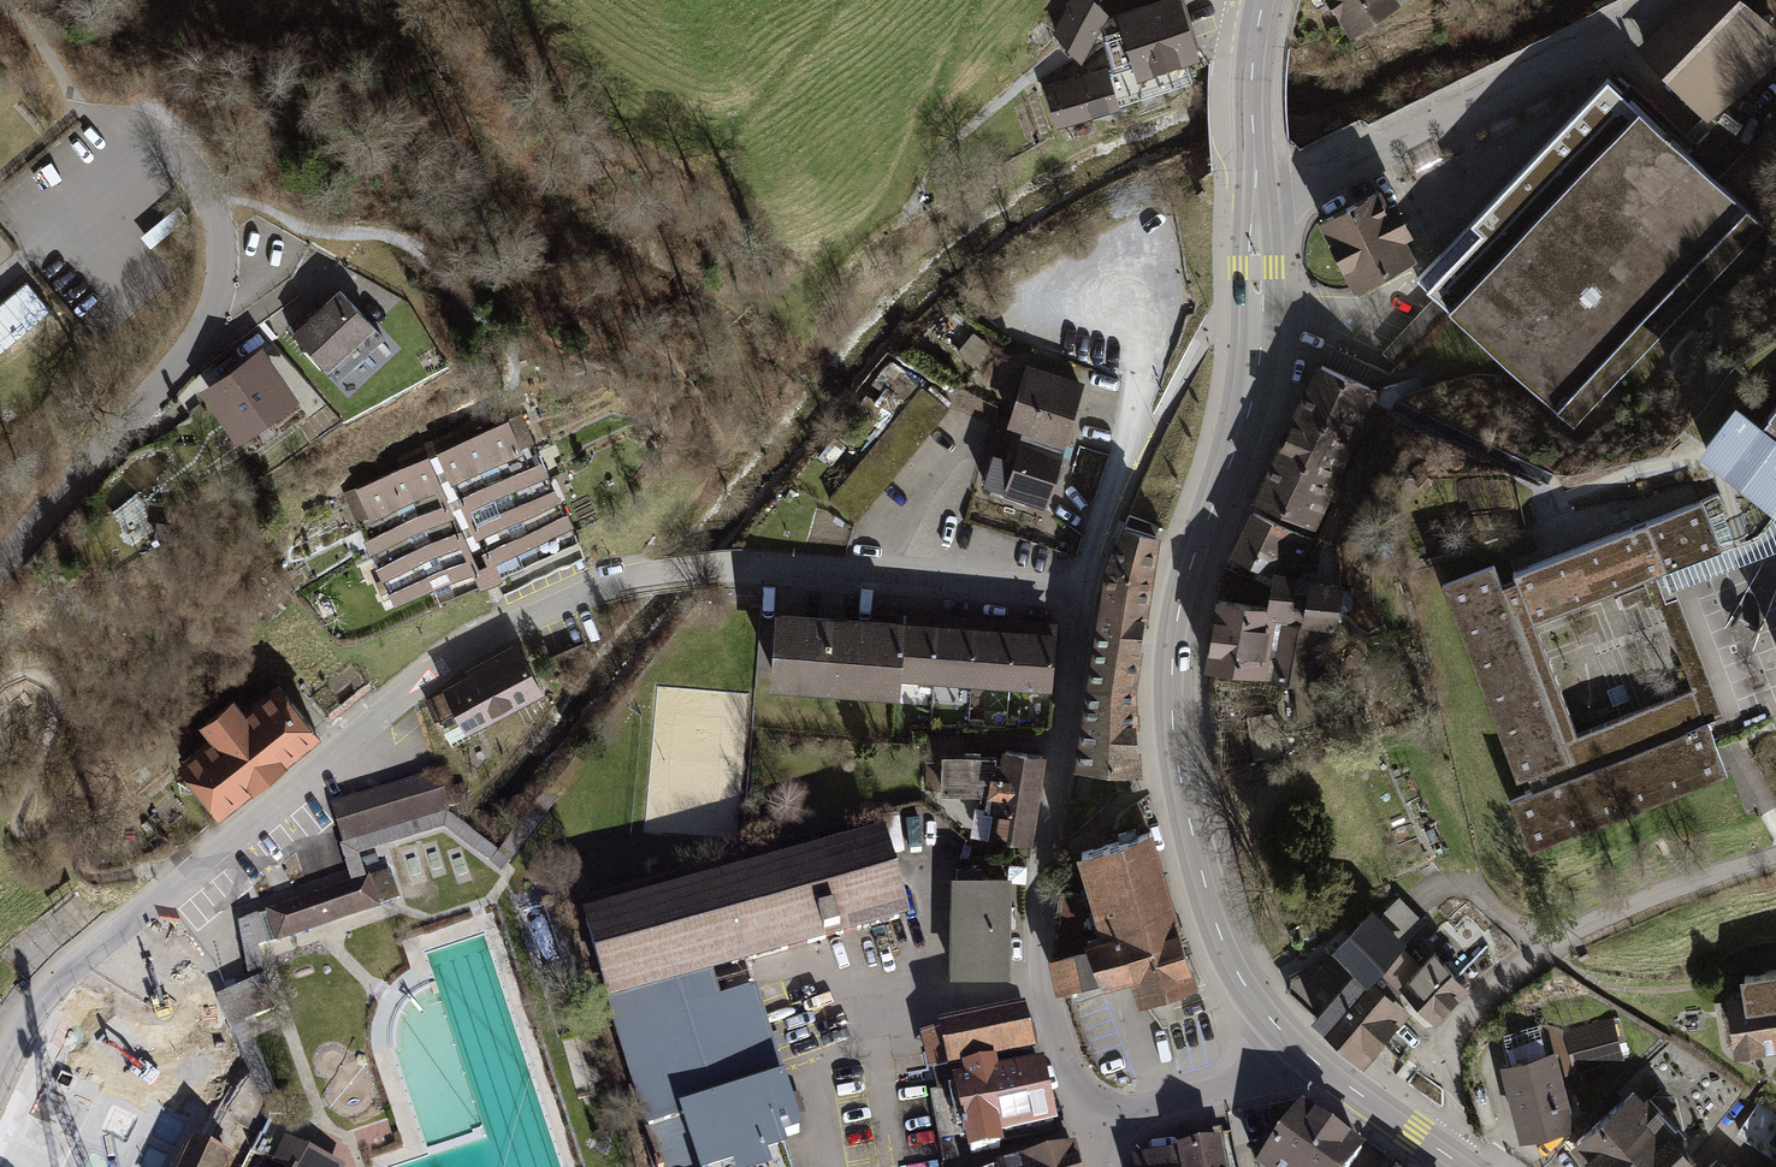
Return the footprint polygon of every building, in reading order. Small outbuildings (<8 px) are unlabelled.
[(1053,30),(1082,55),(1108,10),(1098,0),(1070,0),(1053,30)] [(1115,8),(1121,26),(1103,31),(1113,64),(1132,58),(1136,73),(1187,58),(1199,54),(1183,0),(1143,0),(1115,8)] [(1351,31),(1397,0),(1330,0),(1351,31)] [(1639,47),(1707,119),(1775,62),(1775,25),(1745,0),(1687,0),(1639,47)] [(1113,64),(1045,85),(1056,122),(1194,81),(1187,58),(1136,73),(1132,58),(1113,64)] [(1609,67),(1409,274),(1572,431),(1772,223),(1609,67)] [(1439,152),(1413,166),(1419,177),(1445,163),(1439,152)] [(1382,186),(1320,218),(1355,286),(1416,254),(1406,234),(1414,229),(1397,197),(1390,201),(1382,186)] [(1202,189),(1197,195),(1202,200),(1207,195),(1202,189)] [(177,205),(140,236),(150,248),(187,217),(177,205)] [(377,325),(341,286),(321,305),(315,299),(287,326),(329,371),(377,325)] [(974,333),(957,353),(975,368),(991,349),(974,333)] [(262,343),(200,386),(237,439),(299,395),(262,343)] [(1380,389),(1319,360),(1255,494),(1316,523),(1380,389)] [(981,484),(1044,505),(1054,475),(1069,430),(1084,379),(1026,361),(1007,423),(1002,421),(981,484)] [(922,384),(830,499),(857,520),(949,406),(922,384)] [(1738,402),(1699,450),(1775,509),(1775,410),(1765,425),(1738,402)] [(524,413),(349,491),(399,604),(574,526),(524,413)] [(817,455),(828,465),(845,446),(834,436),(817,455)] [(1651,581),(1691,686),(1707,725),(1725,719),(1677,590),(1775,551),(1775,514),(1758,535),(1738,544),(1720,494),(1703,499),(1724,553),(1651,581)] [(1724,553),(1703,499),(1511,574),(1513,579),(1502,583),(1495,565),(1443,586),(1518,778),(1528,774),(1534,788),(1510,797),(1531,851),(1726,775),(1707,725),(1691,686),(1581,729),(1540,625),(1651,581),(1724,553)] [(1251,509),(1230,554),(1273,573),(1274,569),(1291,572),(1315,539),(1251,509)] [(1155,533),(1129,519),(1123,536),(1111,567),(1102,618),(1085,723),(1080,762),(1115,766),(1137,771),(1134,731),(1133,689),(1135,666),(1145,603),(1148,575),(1153,542),(1155,533)] [(1336,628),(1345,583),(1291,572),(1274,569),(1273,573),(1267,604),(1265,614),(1277,616),(1336,628)] [(1217,596),(1211,631),(1272,641),(1277,616),(1265,614),(1267,604),(1217,596)] [(898,690),(900,672),(1050,684),(1054,635),(1035,634),(994,631),(955,628),(914,625),(834,619),(783,615),(778,681),(898,690)] [(1272,641),(1211,631),(1205,666),(1296,682),(1299,725),(1323,721),(1313,683),(1304,685),(1314,627),(1282,622),(1275,657),(1270,656),(1272,641)] [(445,691),(427,700),(449,742),(546,693),(518,640),(465,667),(467,673),(442,686),(445,691)] [(211,734),(177,760),(216,810),(318,731),(280,683),(247,708),(234,692),(200,719),(211,734)] [(325,685),(312,696),(329,715),(342,703),(325,685)] [(1046,754),(1000,746),(999,754),(964,753),(965,736),(925,734),(926,790),(980,793),(972,832),(1032,843),(1046,754)] [(447,832),(456,821),(446,814),(446,811),(435,774),(325,808),(330,824),(337,845),(340,845),(352,883),(239,923),(252,985),(218,998),(270,1114),(295,1114),(295,1100),(279,1100),(245,1021),(274,1009),(260,970),(256,946),(398,898),(390,871),(366,879),(359,856),(443,830),(447,832)] [(1153,828),(1076,852),(1087,889),(1057,887),(1050,957),(1058,992),(1100,980),(1102,985),(1130,976),(1138,1002),(1197,982),(1153,828)] [(740,881),(593,926),(654,1122),(784,1081),(755,987),(720,997),(714,978),(906,919),(881,838),(740,881)] [(1011,878),(952,877),(950,977),(1009,978),(1011,878)] [(1397,895),(1376,917),(1410,950),(1432,928),(1397,895)] [(1371,912),(1333,948),(1338,952),(1291,976),(1290,988),(1363,1059),(1411,1012),(1395,996),(1404,987),(1400,982),(1422,961),(1410,950),(1376,917),(1371,912)] [(1404,987),(1435,1018),(1469,984),(1435,948),(1422,961),(1400,982),(1404,987)] [(1745,973),(1747,987),(1729,990),(1738,1048),(1775,1042),(1775,968),(1745,973)] [(159,1043),(52,1003),(0,1138),(0,1166),(112,1166),(159,1043)] [(960,1069),(995,1062),(1034,1053),(1024,1007),(936,1027),(937,1030),(918,1034),(927,1074),(946,1069),(946,1072),(960,1069)] [(1614,1017),(1565,1030),(1576,1073),(1625,1060),(1614,1017)] [(1556,1050),(1501,1065),(1522,1139),(1576,1124),(1556,1050)] [(963,1082),(951,1085),(968,1160),(1004,1152),(1001,1139),(1056,1126),(1041,1064),(998,1074),(995,1062),(960,1069),(963,1082)] [(327,1112),(372,1110),(370,1076),(325,1078),(327,1112)] [(784,1081),(654,1122),(641,1126),(654,1166),(789,1166),(781,1143),(802,1137),(784,1081)] [(1572,1144),(1592,1166),(1686,1166),(1697,1158),(1635,1088),(1572,1144)] [(1303,1108),(1261,1166),(1354,1166),(1365,1151),(1303,1108)] [(384,1124),(362,1134),(372,1153),(393,1144),(384,1124)] [(188,1137),(175,1166),(224,1166),(229,1156),(188,1137)] [(285,1138),(273,1162),(283,1166),(346,1166),(285,1138)] [(1176,1151),(1179,1166),(1225,1166),(1220,1142),(1176,1151)] [(1014,1166),(1082,1166),(1076,1148),(1014,1166)] [(1131,1160),(1133,1166),(1179,1166),(1176,1151),(1131,1160)] [(1709,1166),(1737,1166),(1719,1156),(1709,1166)]
